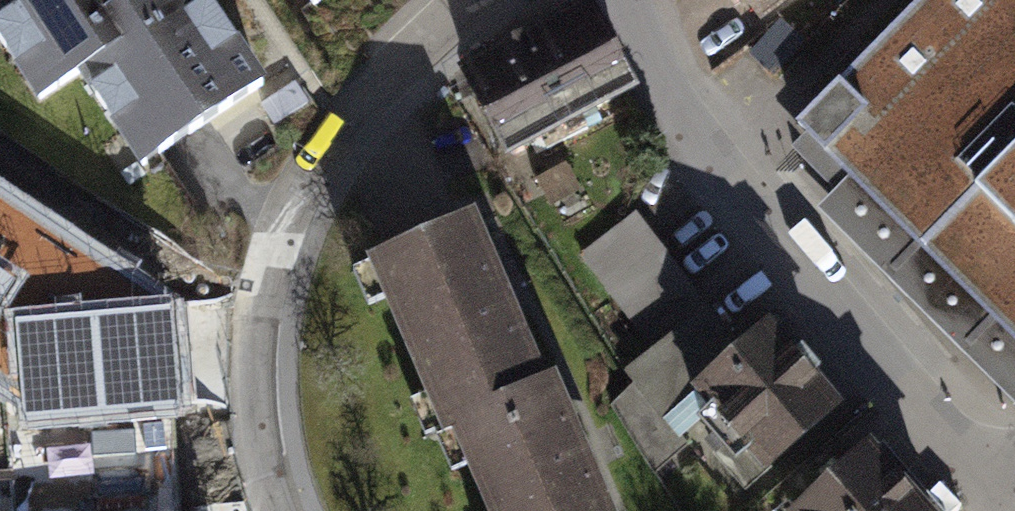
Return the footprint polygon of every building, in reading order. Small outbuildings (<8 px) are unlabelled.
[(213,0),(170,0),(160,6),(157,0),(3,0),(0,2),(0,70),(41,137),(96,104),(154,198),(285,118),(213,0)] [(759,30),(802,0),(738,0),(759,30)] [(791,127),(1014,345),(1014,0),(915,0),(791,127)] [(638,109),(593,11),(461,71),(506,169),(638,109)] [(0,199),(0,314),(135,398),(187,315),(0,199)] [(547,371),(476,208),(364,257),(367,262),(350,269),(367,306),(381,299),(423,394),(408,401),(424,436),(439,430),(438,426),(550,377),(547,371)] [(720,313),(650,368),(682,408),(664,422),(734,510),(755,510),(852,436),(773,336),(752,352),(720,313)] [(554,368),(547,371),(550,377),(438,426),(439,430),(441,434),(435,437),(451,472),(465,466),(484,510),(617,510),(554,368)] [(865,431),(770,510),(934,510),(865,431)] [(0,437),(0,510),(37,510),(0,437)]
